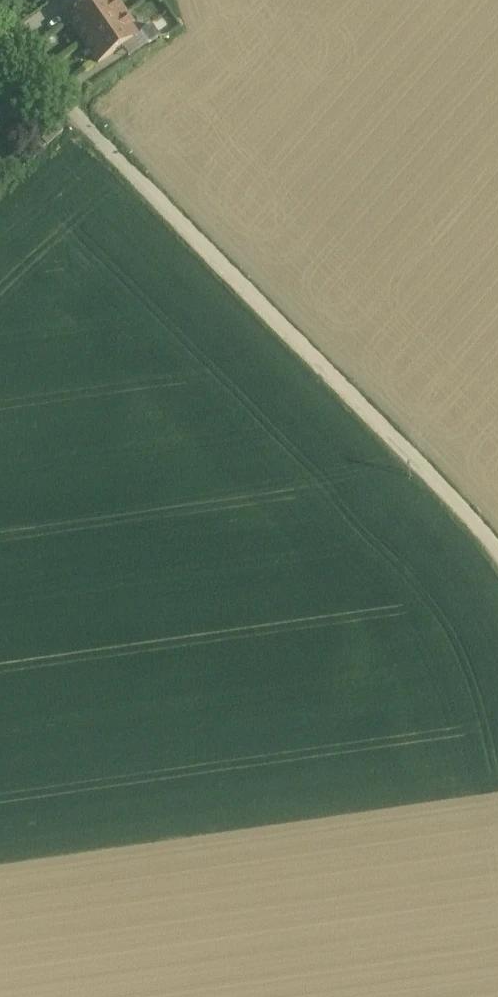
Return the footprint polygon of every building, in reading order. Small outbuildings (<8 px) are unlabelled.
[(69,22),(84,43),(125,15),(121,8),(118,10),(111,0),(101,0),(92,6),(69,22)] [(125,15),(84,43),(98,64),(122,48),(136,38),(126,23),(129,21),(125,15)] [(151,25),(140,33),(141,34),(148,45),(159,37),(151,25)] [(136,38),(122,48),(129,58),(148,45),(141,34),(136,38)] [(14,116),(0,100),(0,129),(14,116)]
